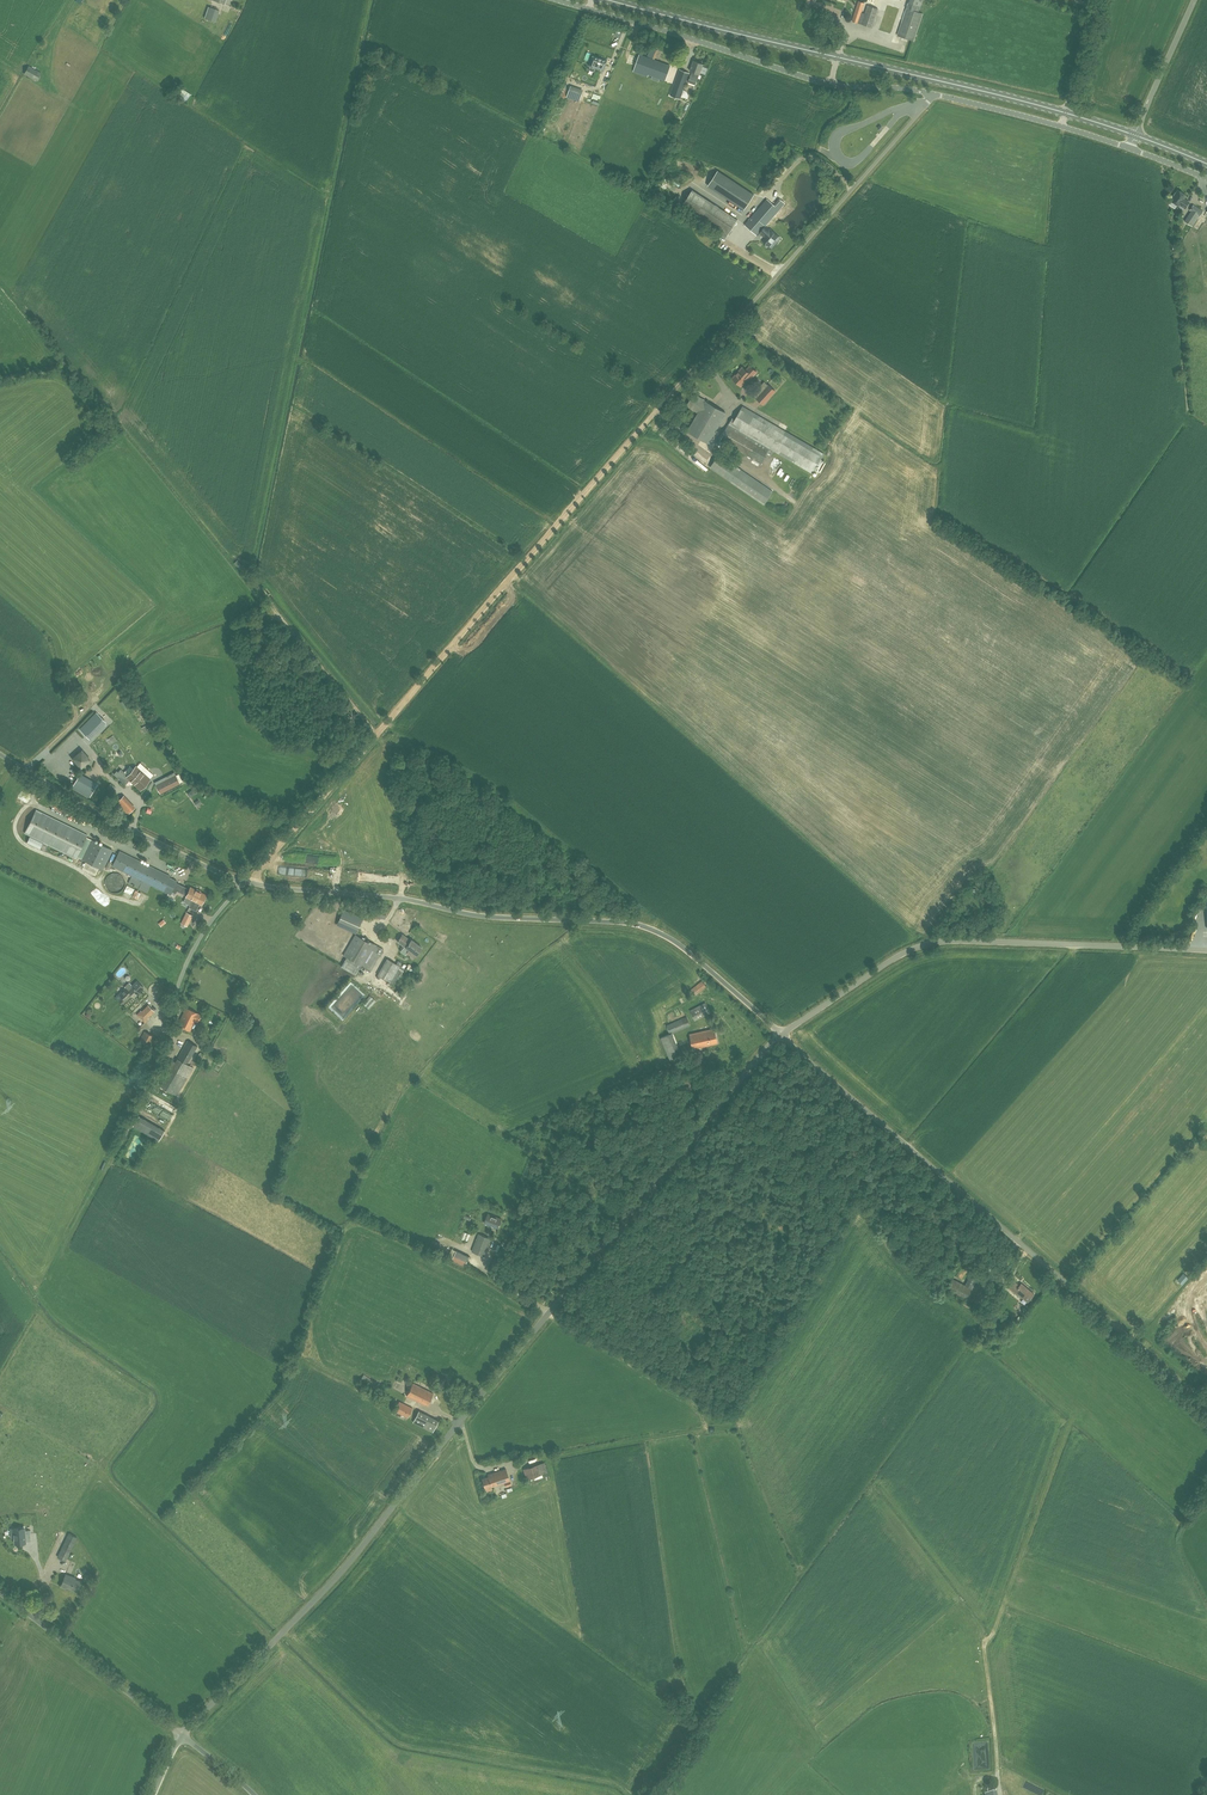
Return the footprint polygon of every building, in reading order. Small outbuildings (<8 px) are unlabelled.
[(918,12),(923,0),(910,0),(898,35),(914,41),(923,14),(918,12)] [(852,21),(858,23),(873,28),(879,9),(868,5),(865,13),(861,12),(864,3),(859,1),(852,21)] [(881,28),(893,32),(903,3),(896,1),(895,2),(890,1),(886,14),(881,28)] [(220,10),(209,6),(204,18),(216,22),(220,10)] [(853,33),(851,40),(870,46),(872,40),(853,33)] [(658,50),(653,48),(653,50),(650,49),(647,56),(655,59),(658,50)] [(667,86),(666,86),(668,80),(666,79),(671,65),(640,54),(634,69),(626,91),(638,96),(661,103),(667,86)] [(593,56),(589,66),(604,71),(607,61),(602,59),(599,58),(593,56)] [(692,72),(699,74),(703,64),(694,61),(690,71),(692,72)] [(37,81),(42,73),(29,66),(24,74),(37,81)] [(676,111),(690,73),(684,71),(680,69),(676,78),(675,77),(655,129),(667,133),(676,111)] [(699,74),(692,72),(689,82),(696,84),(699,74)] [(571,86),(567,97),(579,101),(583,90),(571,86)] [(192,100),(192,99),(193,98),(191,97),(192,95),(182,89),(177,96),(190,104),(192,100)] [(1175,153),(1176,150),(1161,145),(1160,148),(1175,153)] [(756,193),(720,169),(710,185),(746,209),(756,193)] [(740,219),(694,188),(684,204),(730,234),(740,219)] [(1174,196),(1171,200),(1179,206),(1179,204),(1185,208),(1189,202),(1184,198),(1186,195),(1178,190),(1176,192),(1175,192),(1173,195),(1174,196)] [(771,228),(771,229),(766,225),(779,210),(767,199),(746,223),(763,238),(762,239),(773,248),(783,238),(771,228)] [(780,199),(777,202),(782,207),(785,203),(780,199)] [(1203,211),(1194,205),(1190,210),(1191,211),(1185,221),(1192,226),(1199,216),(1203,211)] [(751,379),(757,372),(750,365),(746,370),(743,368),(739,372),(739,371),(732,378),(741,386),(749,377),(751,379)] [(771,392),(766,387),(755,399),(761,404),(771,392)] [(702,400),(693,395),(687,406),(698,413),(688,431),(708,443),(726,412),(703,399),(702,400)] [(743,406),(735,420),(732,418),(720,439),(762,463),(767,454),(771,456),(774,450),(813,473),(824,453),(743,406)] [(773,491),(769,488),(719,454),(710,467),(765,504),(773,491)] [(239,570),(243,567),(237,560),(234,563),(239,570)] [(90,738),(106,722),(96,713),(80,729),(90,738)] [(109,746),(118,740),(114,735),(105,741),(109,746)] [(78,758),(87,767),(97,757),(88,748),(78,758)] [(117,770),(114,774),(126,785),(130,780),(141,790),(150,779),(136,766),(128,775),(121,769),(118,772),(117,770)] [(80,774),(72,787),(90,797),(97,784),(80,774)] [(179,783),(175,774),(155,783),(159,792),(179,783)] [(190,792),(193,798),(200,794),(198,789),(190,792)] [(26,792),(21,799),(27,802),(31,795),(26,792)] [(134,808),(123,796),(117,802),(128,814),(134,808)] [(54,803),(53,806),(68,812),(69,809),(54,803)] [(77,858),(87,837),(88,835),(36,810),(25,833),(77,858)] [(82,821),(96,827),(97,824),(84,818),(82,821)] [(103,870),(110,855),(112,850),(91,839),(82,859),(103,870)] [(120,850),(117,856),(113,866),(132,875),(129,883),(147,892),(151,884),(166,892),(171,894),(172,891),(177,882),(177,880),(170,877),(171,876),(120,850)] [(125,884),(125,882),(125,880),(124,878),(122,877),(121,875),(119,875),(117,874),(115,874),(113,874),(112,875),(110,876),(108,877),(107,879),(106,880),(106,882),(106,884),(106,886),(107,888),(108,890),(109,891),(110,892),(112,893),(115,894),(116,894),(119,893),(121,892),(123,891),(124,890),(125,888),(125,886),(125,884)] [(180,884),(177,882),(172,891),(176,892),(177,890),(187,895),(187,896),(193,899),(190,906),(197,910),(200,902),(202,903),(203,901),(204,902),(206,898),(205,897),(206,894),(191,886),(190,889),(184,886),(183,889),(179,887),(180,884)] [(140,899),(144,893),(138,890),(135,896),(140,899)] [(370,917),(385,918),(386,909),(372,907),(370,917)] [(363,918),(344,910),(337,925),(356,933),(363,918)] [(354,970),(358,964),(370,971),(382,950),(355,934),(343,955),(346,956),(342,963),(354,970)] [(416,955),(422,948),(411,940),(410,941),(402,935),(397,941),(405,947),(409,950),(407,953),(414,958),(416,955)] [(406,969),(400,966),(387,958),(378,975),(394,985),(400,975),(402,976),(406,969)] [(123,997),(119,1001),(123,1004),(126,1000),(132,995),(134,997),(144,988),(137,981),(128,990),(125,988),(120,994),(123,997)] [(702,981),(697,985),(690,991),(694,997),(702,990),(701,990),(706,986),(702,981)] [(367,992),(354,983),(348,992),(350,993),(345,1000),(350,1004),(348,1008),(348,1007),(345,1011),(351,1015),(367,992)] [(400,990),(398,992),(404,999),(406,996),(400,990)] [(694,1020),(704,1016),(711,1012),(706,1002),(694,1008),(695,1010),(691,1013),(694,1020)] [(148,1005),(145,1008),(151,1014),(154,1011),(148,1005)] [(198,1022),(201,1015),(199,1014),(199,1013),(186,1007),(178,1025),(190,1031),(195,1021),(198,1022)] [(145,1008),(142,1011),(141,1010),(137,1014),(145,1022),(149,1018),(148,1017),(151,1014),(145,1008)] [(666,1025),(670,1033),(661,1037),(669,1058),(681,1052),(673,1033),(691,1026),(687,1016),(666,1025)] [(693,1049),(718,1043),(715,1029),(690,1034),(693,1049)] [(155,1036),(145,1031),(139,1041),(150,1046),(155,1036)] [(168,1074),(161,1086),(177,1096),(194,1067),(188,1064),(198,1046),(188,1040),(176,1061),(175,1062),(168,1058),(164,1066),(171,1070),(168,1074)] [(684,1093),(693,1089),(687,1072),(678,1076),(678,1075),(672,1078),(677,1089),(682,1086),(684,1093)] [(135,1127),(162,1140),(167,1128),(141,1116),(135,1127)] [(498,1228),(502,1218),(488,1213),(485,1222),(498,1228)] [(470,1242),(473,1234),(466,1232),(463,1240),(470,1242)] [(485,1256),(492,1238),(479,1233),(472,1251),(485,1256)] [(465,1266),(470,1256),(457,1250),(452,1260),(465,1266)] [(966,1270),(957,1263),(951,1271),(961,1277),(966,1270)] [(1190,1268),(1185,1274),(1183,1272),(1181,1274),(1182,1274),(1177,1280),(1182,1284),(1188,1277),(1189,1277),(1194,1272),(1190,1268)] [(988,1282),(977,1276),(972,1274),(966,1285),(952,1278),(946,1290),(966,1300),(970,1294),(980,1299),(988,1282)] [(1028,1301),(1034,1294),(1022,1283),(1020,1285),(1014,1280),(1008,1286),(1015,1292),(1016,1291),(1028,1301)] [(372,1388),(376,1383),(364,1374),(360,1380),(372,1388)] [(427,1405),(433,1393),(413,1383),(407,1395),(427,1405)] [(408,1417),(413,1408),(399,1401),(395,1410),(408,1417)] [(438,1420),(419,1411),(413,1421),(433,1431),(438,1420)] [(526,1479),(547,1472),(544,1462),(523,1468),(526,1479)] [(506,1486),(511,1484),(506,1468),(488,1474),(488,1476),(482,1478),(485,1486),(491,1484),(492,1486),(505,1482),(506,1486)] [(16,1543),(22,1542),(25,1542),(25,1541),(24,1534),(31,1533),(30,1530),(24,1530),(24,1528),(14,1528),(16,1543)] [(66,1561),(77,1537),(69,1533),(57,1556),(66,1561)] [(39,1568),(46,1570),(51,1554),(45,1552),(39,1568)] [(77,1591),(81,1582),(75,1579),(76,1578),(66,1573),(61,1586),(66,1588),(67,1587),(77,1591)] [(984,1754),(988,1754),(988,1747),(978,1748),(979,1759),(985,1759),(984,1754)]
